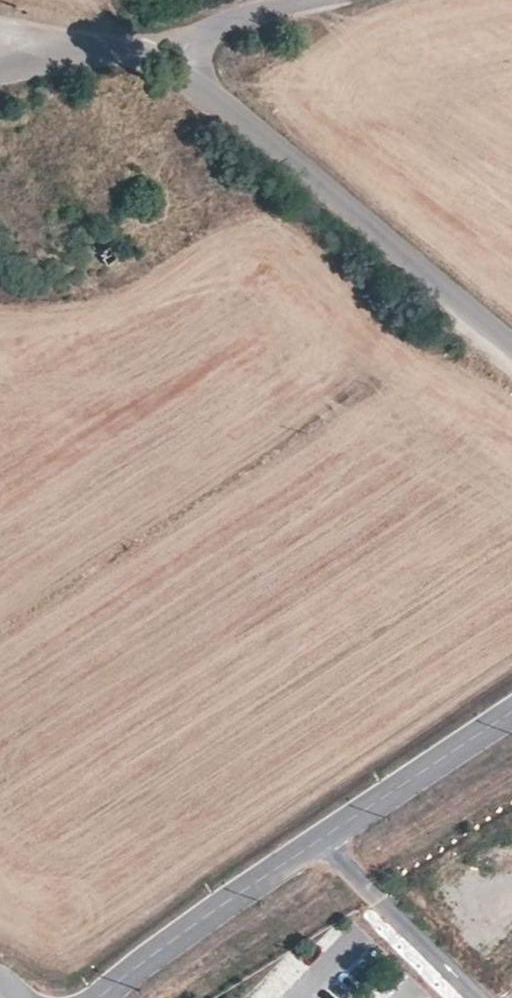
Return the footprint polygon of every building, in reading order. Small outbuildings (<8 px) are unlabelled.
[(110,246),(105,249),(108,255),(113,251),(110,246)]
